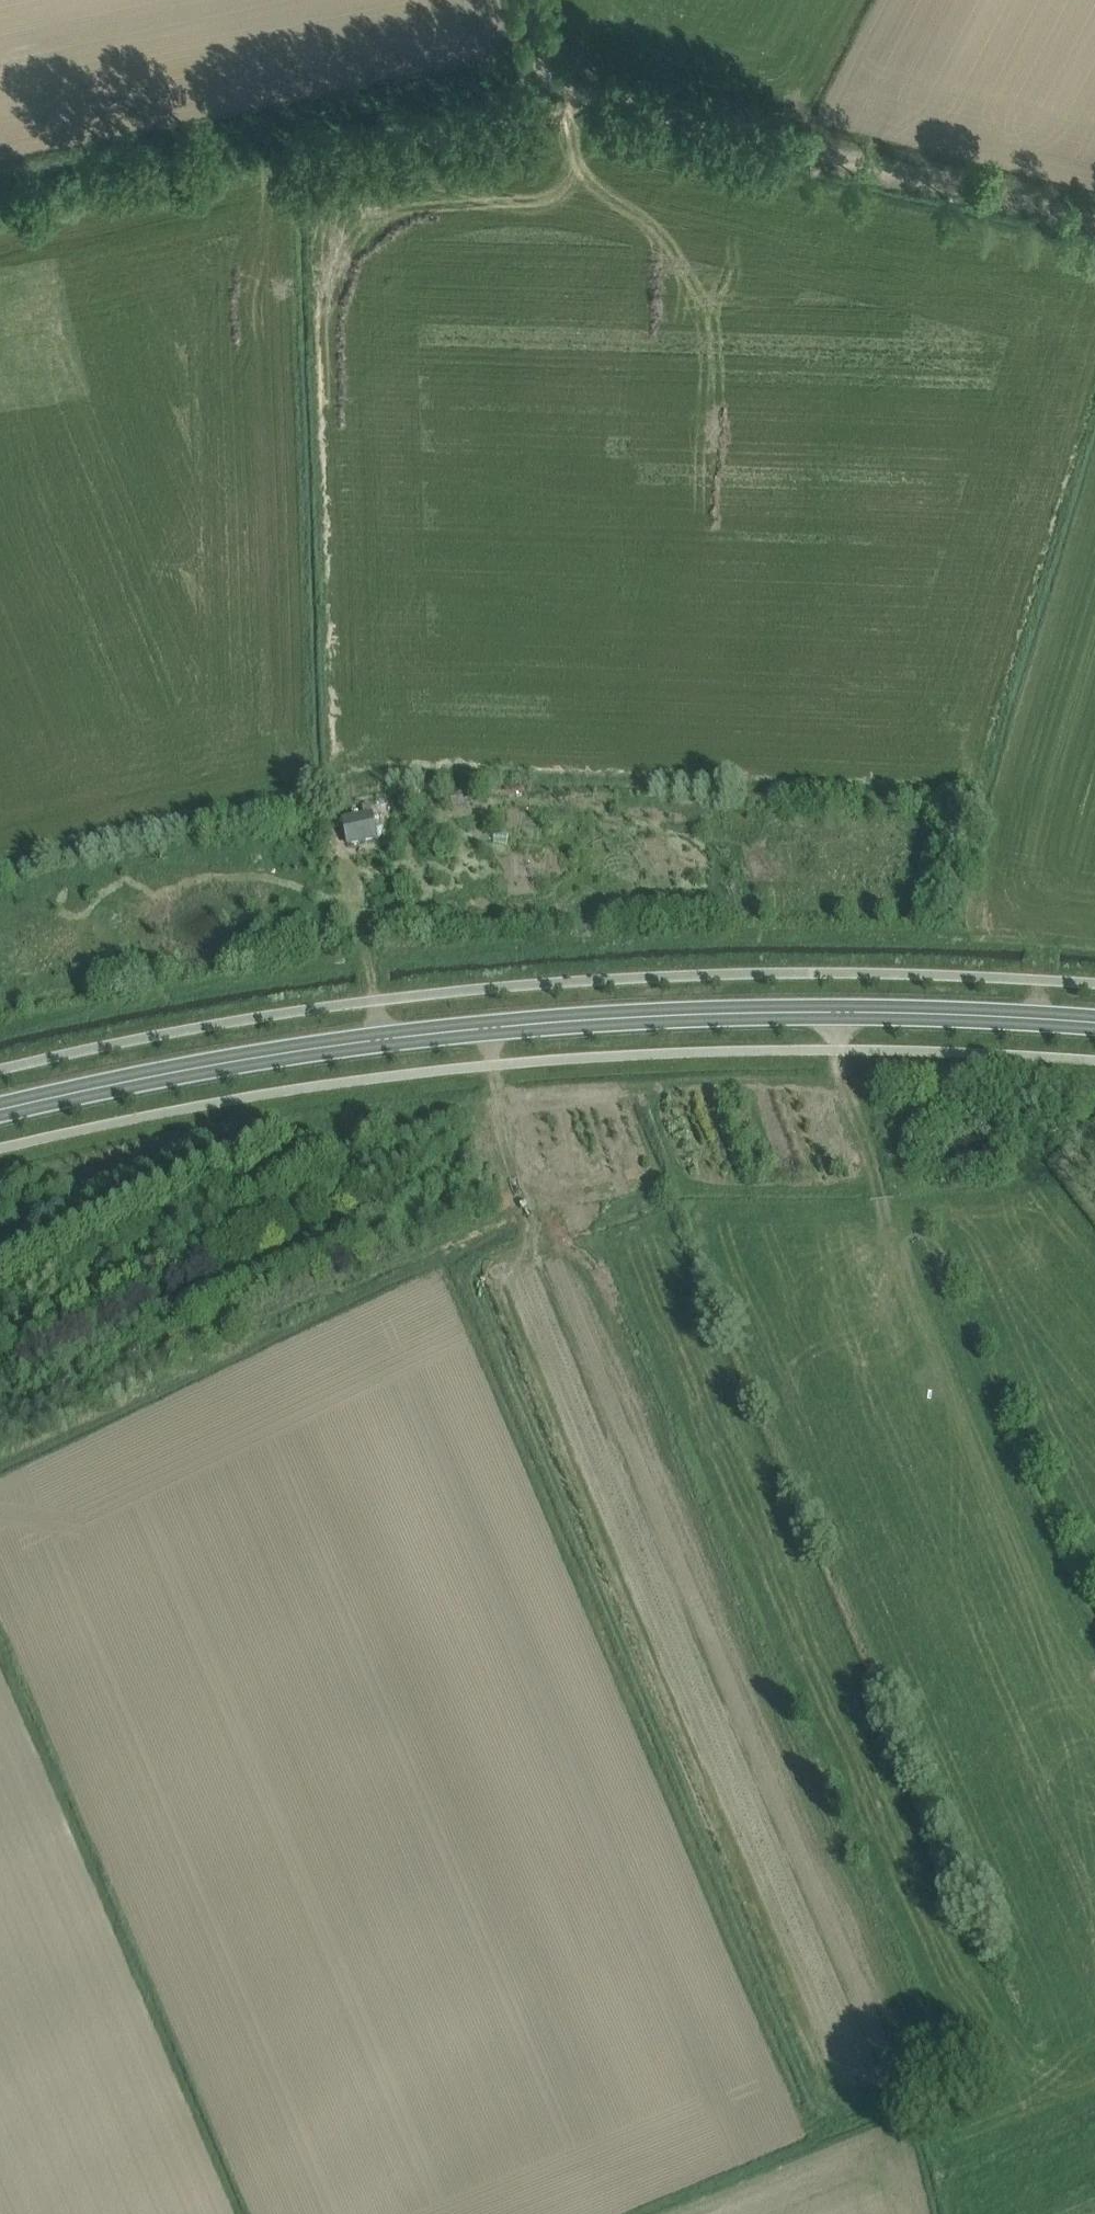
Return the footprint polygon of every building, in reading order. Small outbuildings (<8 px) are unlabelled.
[(371,814),(343,820),(348,844),(376,838),(371,814)]
